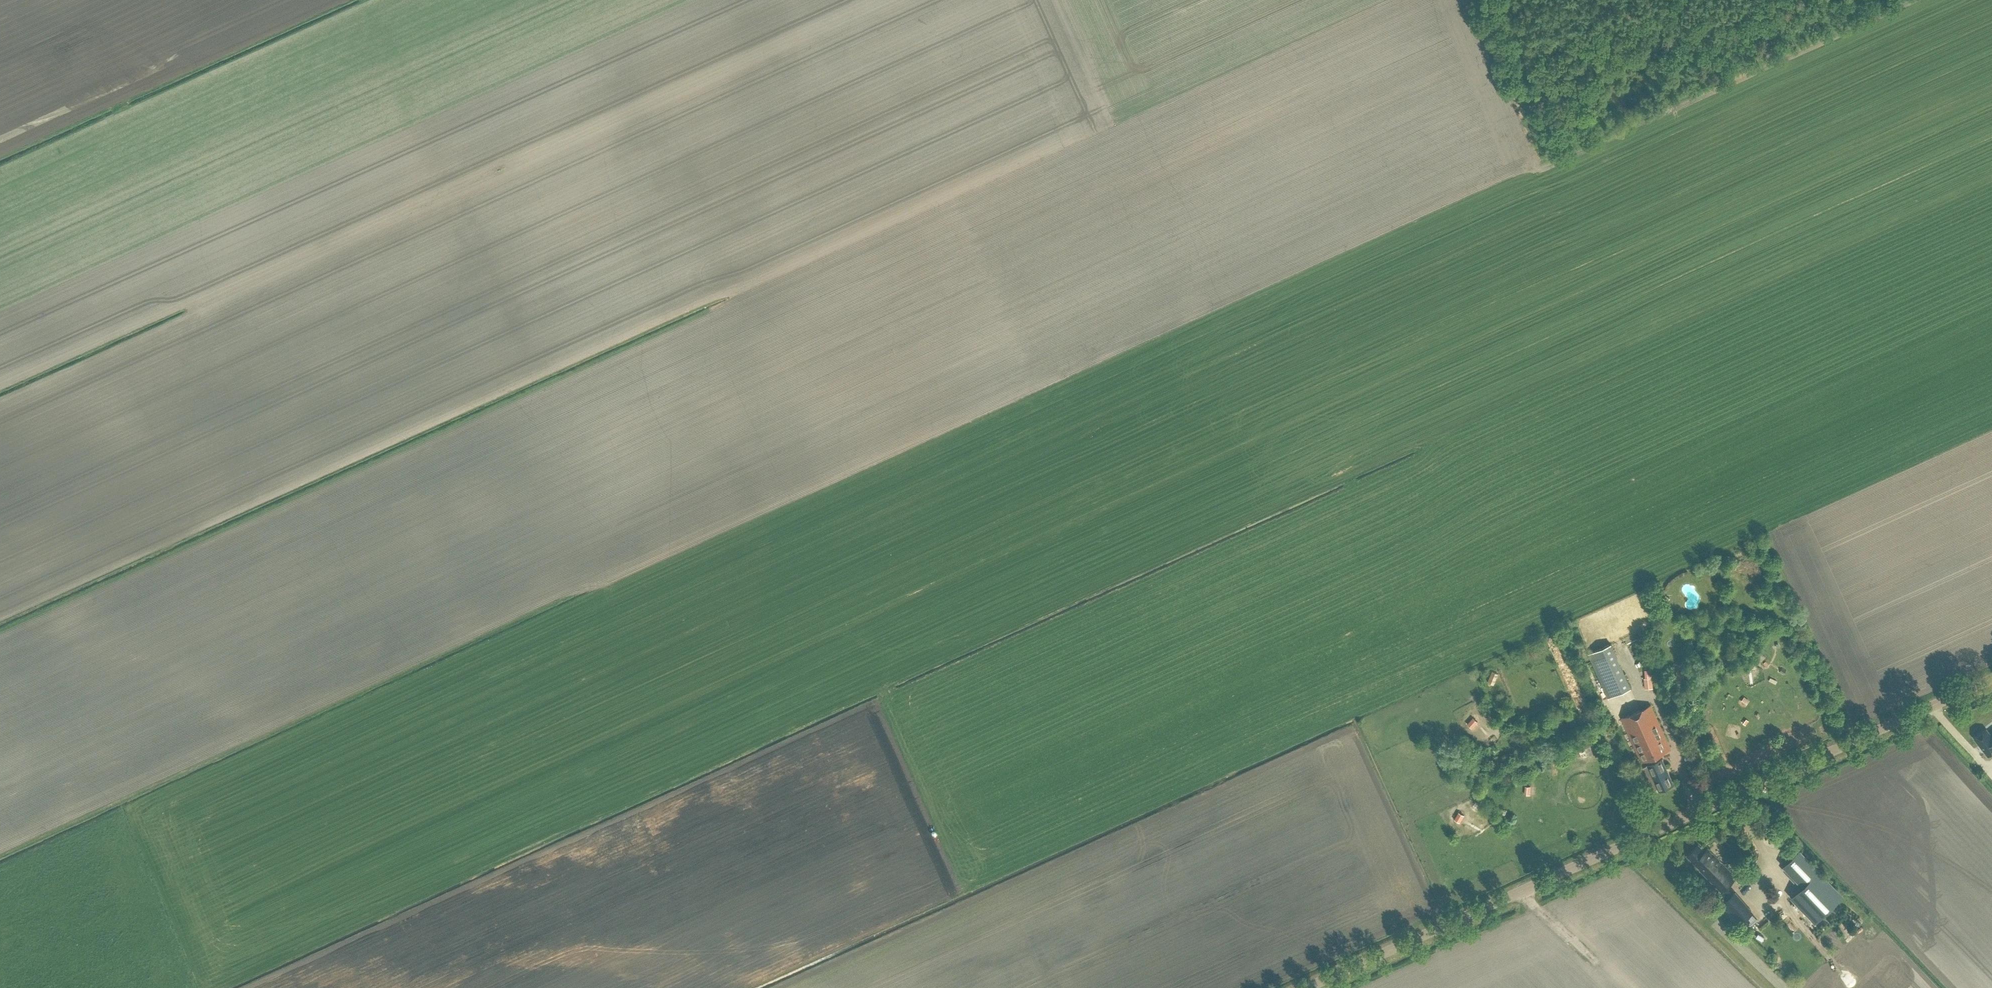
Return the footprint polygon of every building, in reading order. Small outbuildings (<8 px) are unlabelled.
[(1617,644),(1621,648),(1627,643),(1624,639),(1617,644)] [(1587,652),(1607,697),(1631,686),(1611,642),(1587,652)] [(1676,668),(1674,677),(1682,679),(1684,670),(1676,668)] [(1487,680),(1493,683),(1498,672),(1492,669),(1487,680)] [(1651,686),(1650,675),(1642,675),(1643,686),(1651,686)] [(1697,702),(1701,704),(1708,692),(1704,690),(1697,702)] [(1743,695),(1739,699),(1742,702),(1741,703),(1743,705),(1748,699),(1743,695)] [(1650,703),(1621,716),(1641,761),(1670,748),(1650,703)] [(1471,720),(1474,725),(1482,719),(1479,715),(1471,720)] [(1974,737),(1988,755),(1991,751),(1991,731),(1990,733),(1986,728),(1974,737)] [(1657,759),(1655,754),(1646,759),(1648,763),(1640,767),(1650,790),(1657,787),(1658,789),(1673,783),(1661,757),(1657,759)] [(1463,808),(1458,817),(1463,820),(1468,811),(1463,808)] [(1687,856),(1720,890),(1736,876),(1707,846),(1704,849),(1698,842),(1688,852),(1690,854),(1687,856)] [(1797,848),(1783,861),(1802,882),(1790,893),(1813,918),(1839,894),(1797,848)] [(1720,903),(1743,930),(1758,917),(1734,891),(1720,903)] [(1770,945),(1783,935),(1779,929),(1765,939),(1770,945)]
